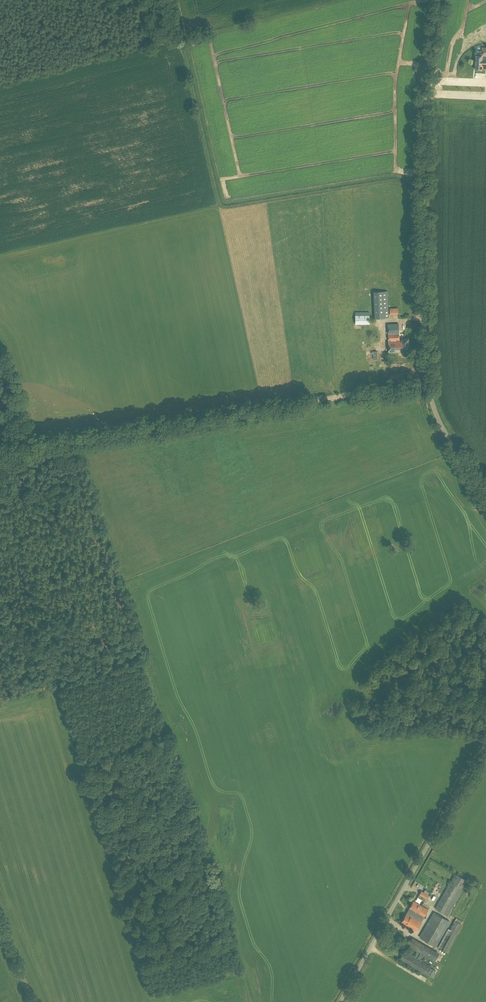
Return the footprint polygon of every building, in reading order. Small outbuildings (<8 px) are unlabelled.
[(482,48),(482,54),(478,54),(478,55),(475,55),(475,69),(481,70),(481,69),(485,69),(485,48),(482,48)] [(375,318),(388,318),(387,291),(373,292),(375,318)] [(369,315),(369,312),(355,312),(355,315),(355,324),(369,324),(369,315)] [(399,340),(399,334),(398,324),(387,324),(388,340),(389,353),(402,352),(409,352),(408,339),(401,339),(399,340)] [(447,916),(468,881),(455,874),(435,908),(447,916)] [(417,898),(424,902),(428,895),(422,891),(417,898)] [(421,921),(428,910),(413,901),(409,908),(410,909),(418,913),(415,917),(421,921)] [(421,921),(415,917),(418,913),(410,909),(407,914),(406,913),(402,922),(416,930),(421,921)] [(436,946),(450,922),(434,912),(420,937),(436,946)] [(447,952),(462,924),(454,920),(450,929),(448,929),(438,947),(447,952)] [(434,961),(439,954),(412,938),(407,946),(420,953),(417,958),(404,951),(399,959),(426,975),(431,966),(421,960),(424,955),(434,961)]
